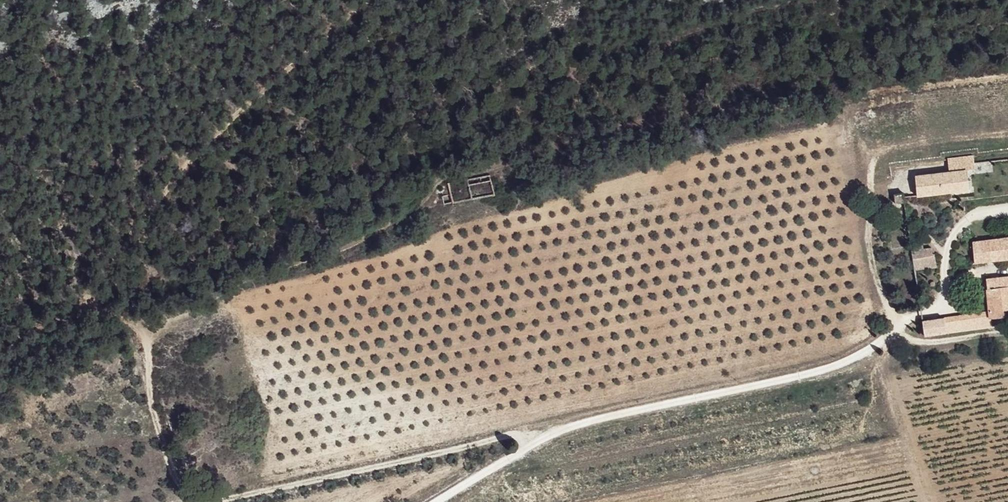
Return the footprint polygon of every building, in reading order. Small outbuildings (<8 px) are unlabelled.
[(980,168),(954,171),(956,184),(981,181),(980,168)] [(464,195),(452,198),(455,210),(507,194),(501,173),(461,185),(464,195)] [(956,184),(921,188),(923,208),(975,202),(973,182),(956,184)] [(976,245),(979,264),(1007,261),(1007,241),(976,245)] [(932,258),(917,261),(919,291),(948,289),(945,267),(933,269),(932,258)] [(920,338),(1007,327),(1007,279),(988,282),(991,310),(917,321),(920,338)]
